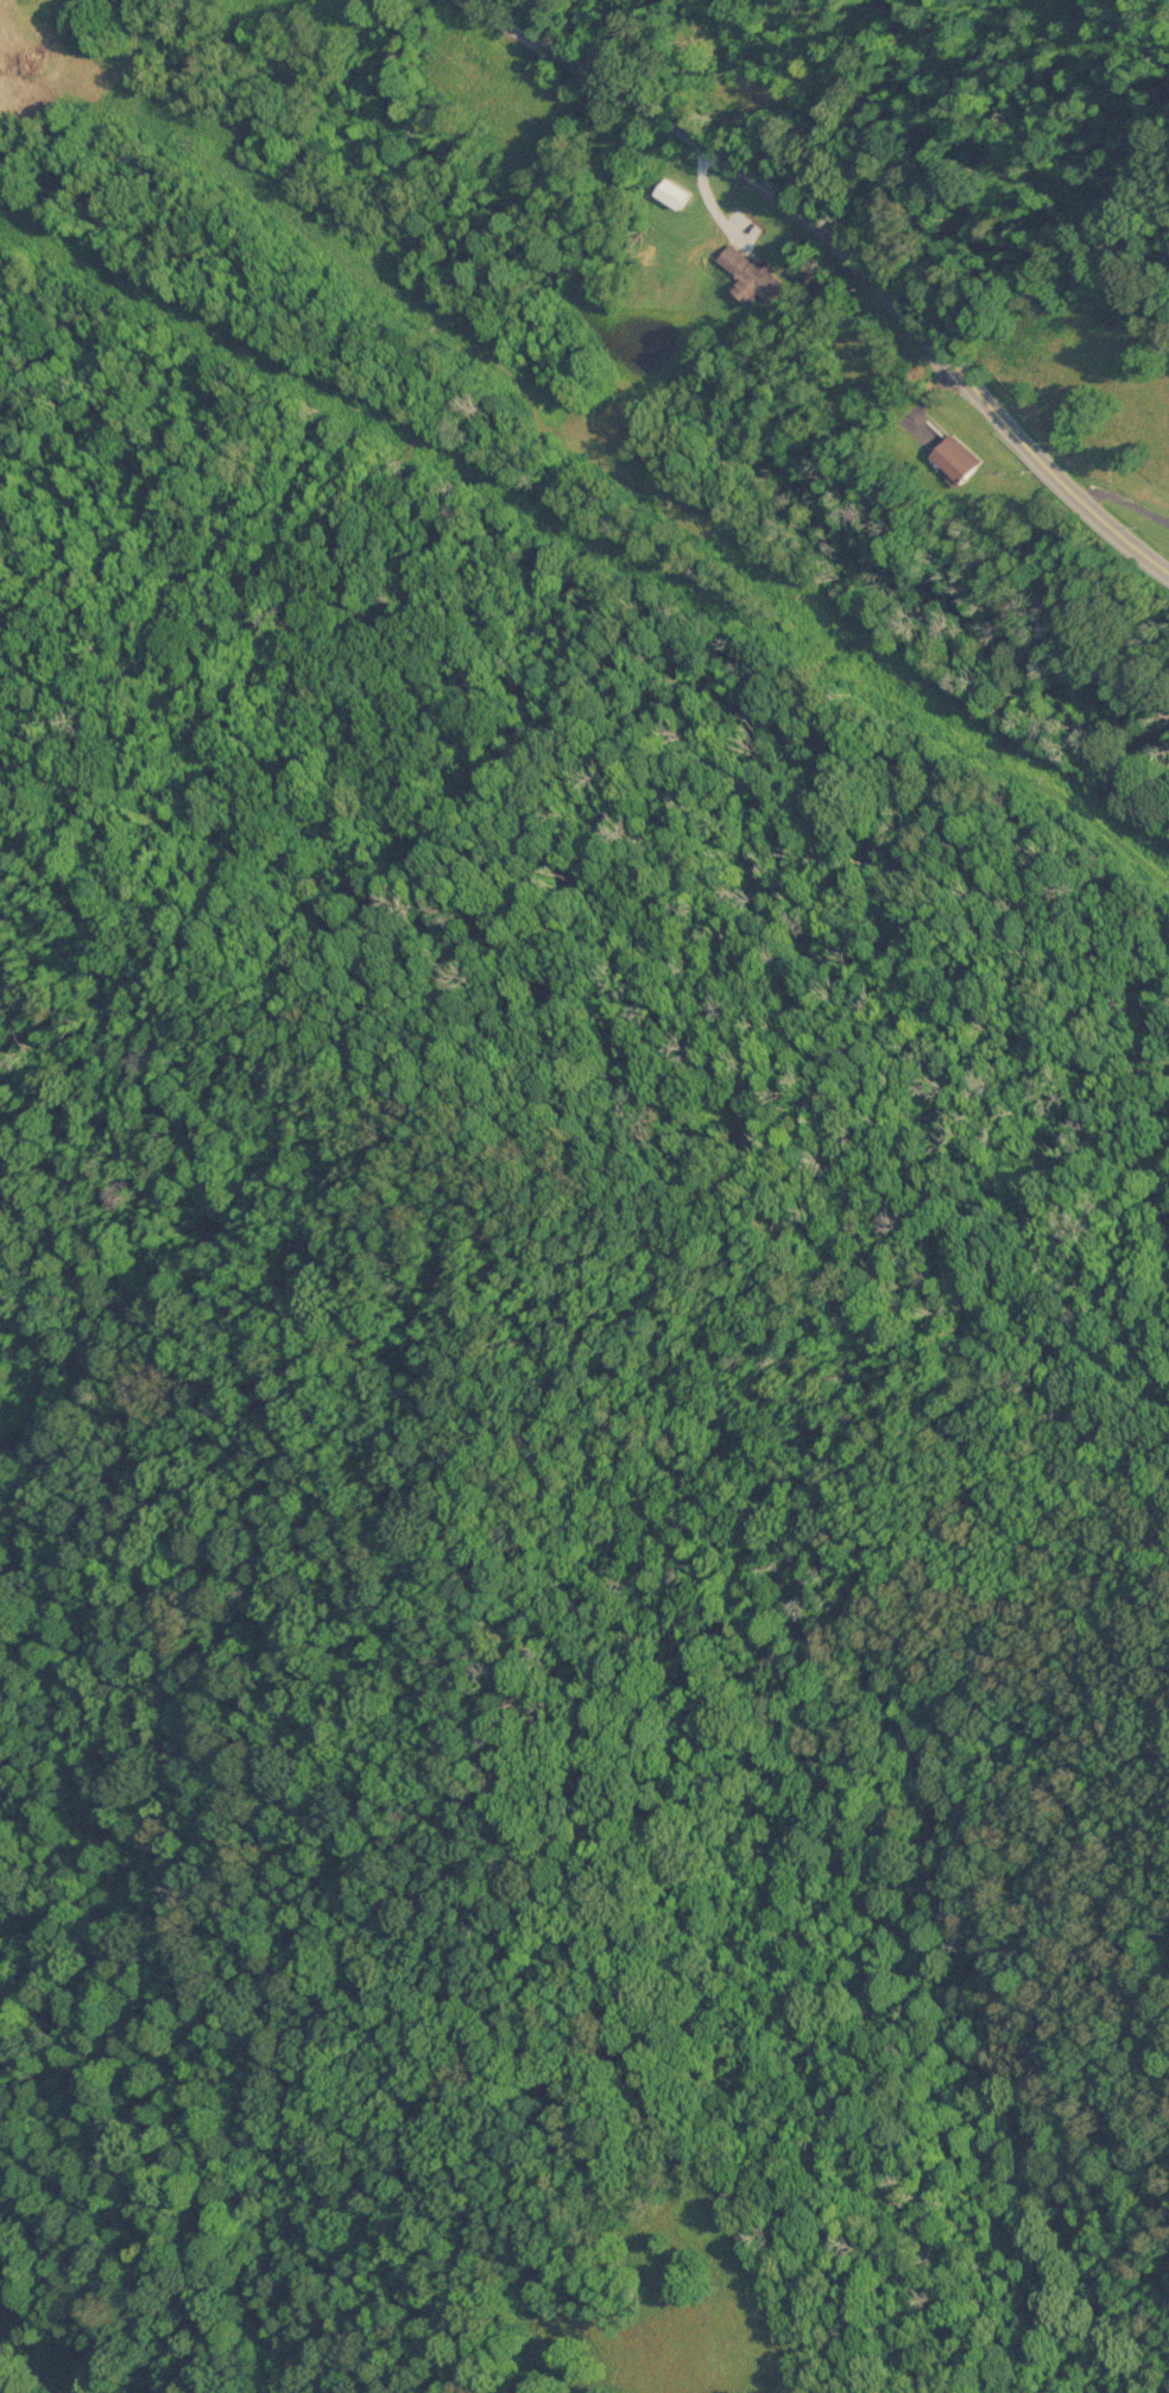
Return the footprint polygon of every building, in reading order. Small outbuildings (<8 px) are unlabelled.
[(718,258),(743,278),(734,289),(751,302),(759,291),(771,301),(785,282),(733,240),(718,258)] [(963,482),(981,465),(950,435),(933,454),(963,482)]
